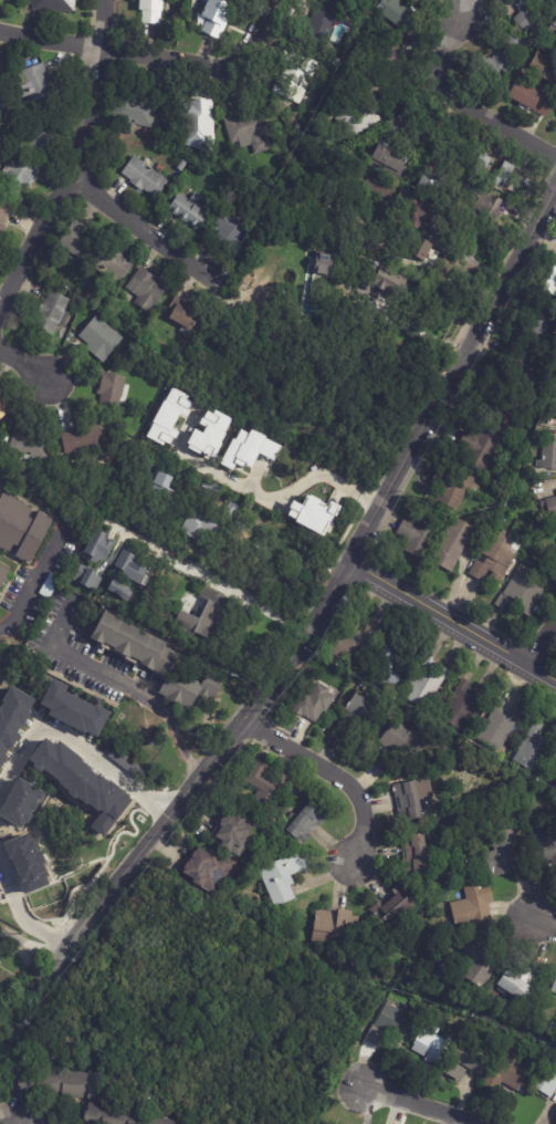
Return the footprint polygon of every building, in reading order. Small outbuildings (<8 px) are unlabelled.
[(33,11),(34,0),(76,0),(76,12),(33,11)] [(141,11),(141,0),(165,0),(165,12),(161,12),(160,24),(155,24),(143,23),(143,11),(141,11)] [(202,17),(210,0),(221,0),(234,7),(231,14),(219,39),(202,31),(208,19),(202,17)] [(377,10),(384,0),(406,0),(402,4),(422,19),(411,34),(377,10)] [(522,8),(530,0),(541,0),(546,6),(533,18),(539,24),(528,34),(515,20),(525,11),(522,8)] [(337,18),(333,27),(336,29),(331,41),(319,37),(318,39),(305,33),(317,7),(337,15),(337,18)] [(500,49),(508,33),(525,42),(507,76),(490,67),(495,56),(496,56),(500,49)] [(402,38),(403,72),(376,72),(375,50),(381,49),(381,35),(402,35),(402,38)] [(549,59),(555,62),(555,73),(552,83),(539,76),(542,72),(529,66),(539,48),(552,54),(549,59)] [(293,51),(321,65),(301,105),(273,92),(293,51)] [(333,58),(340,61),(338,67),(331,63),(333,58)] [(45,66),(49,75),(52,74),(61,98),(35,108),(21,72),(44,63),(45,66)] [(337,81),(354,75),(358,87),(342,93),(337,81)] [(545,117),(508,96),(518,81),(555,102),(547,118),(545,117)] [(374,105),(382,121),(349,142),(329,108),(364,87),(374,105)] [(136,96),(136,100),(158,105),(153,129),(135,125),(133,135),(120,133),(123,122),(116,121),(122,93),(136,96)] [(185,144),(182,103),(213,102),(216,154),(207,154),(185,146),(185,144)] [(224,118),(240,114),(241,117),(261,112),(267,135),(263,136),(263,138),(271,136),(274,149),(243,158),(240,145),(249,143),(248,139),(232,144),(224,118)] [(52,125),(55,126),(49,146),(46,145),(41,158),(22,152),(23,149),(21,148),(24,139),(25,139),(33,118),(52,125)] [(385,139),(415,158),(400,184),(369,165),(385,139)] [(291,156),(285,153),(290,147),(295,150),(291,156)] [(141,162),(170,183),(157,200),(144,190),(143,192),(130,183),(132,181),(122,174),(135,156),(141,162)] [(517,168),(508,186),(502,183),(500,187),(475,175),(484,156),(500,164),(501,160),(517,168)] [(18,199),(0,188),(0,185),(4,179),(0,177),(8,165),(12,168),(20,157),(41,171),(41,173),(29,191),(24,188),(18,199)] [(180,170),(177,168),(183,159),(189,163),(182,173),(180,170)] [(514,166),(507,180),(515,184),(512,191),(524,197),(534,177),(514,166)] [(429,169),(449,179),(438,199),(418,188),(428,168),(429,169)] [(392,202),(357,185),(365,170),(400,188),(392,202)] [(437,237),(422,229),(420,232),(409,227),(419,208),(413,205),(407,218),(392,210),(405,189),(419,198),(418,201),(447,218),(437,237)] [(504,202),(501,208),(508,212),(501,225),(470,207),(480,190),(492,198),(493,196),(504,202)] [(177,217),(168,210),(180,194),(189,200),(196,192),(214,206),(197,231),(177,217)] [(7,227),(0,239),(0,202),(13,209),(12,210),(3,226),(7,227)] [(219,227),(213,225),(222,211),(248,229),(230,254),(213,243),(222,230),(219,227)] [(94,235),(101,239),(85,262),(59,244),(75,221),(94,235)] [(436,247),(430,257),(436,260),(431,268),(419,260),(429,242),(436,247)] [(113,249),(136,264),(122,288),(91,268),(106,244),(113,249)] [(328,277),(313,274),(317,251),(334,254),(331,277),(328,277)] [(392,271),(412,280),(403,299),(369,282),(378,263),(392,271)] [(547,283),(555,266),(555,288),(547,283)] [(146,271),(168,288),(149,313),(136,303),(139,299),(126,289),(141,268),(146,271)] [(46,304),(52,292),(71,301),(65,313),(71,315),(65,329),(59,325),(53,337),(34,327),(40,316),(38,314),(43,302),(46,304)] [(539,296),(555,305),(555,321),(544,344),(522,332),(539,296)] [(177,299),(203,311),(192,332),(170,321),(174,314),(168,312),(175,298),(177,299)] [(102,321),(123,339),(103,362),(88,348),(90,346),(78,337),(97,316),(102,321)] [(125,389),(124,398),(122,398),(118,419),(99,415),(103,396),(97,395),(102,373),(127,378),(125,389)] [(172,429),(179,414),(186,417),(194,399),(169,387),(146,437),(169,448),(177,431),(172,429)] [(14,408),(0,423),(0,394),(14,408)] [(230,419),(206,408),(197,428),(195,426),(185,447),(212,459),(230,419)] [(25,427),(55,437),(46,462),(9,450),(18,424),(25,427)] [(61,436),(73,433),(72,431),(91,427),(95,449),(66,456),(61,436)] [(231,470),(235,461),(250,468),(257,453),(273,461),(280,445),(248,430),(247,433),(236,429),(220,465),(231,470)] [(503,441),(485,475),(465,464),(471,454),(460,448),(468,431),(481,439),(485,433),(503,441)] [(545,437),(555,438),(555,471),(553,471),(553,469),(544,469),(545,437)] [(160,461),(172,467),(170,473),(176,477),(171,488),(180,492),(177,502),(148,489),(160,461)] [(433,485),(441,470),(452,477),(457,469),(476,481),(458,513),(438,501),(443,492),(432,486),(433,485)] [(180,479),(186,483),(180,490),(176,487),(180,479)] [(206,479),(220,486),(217,493),(202,487),(206,479)] [(8,554),(0,550),(0,497),(1,495),(32,510),(28,519),(33,522),(38,513),(52,521),(31,565),(14,559),(19,550),(12,547),(8,554)] [(336,507),(305,495),(301,505),(291,501),(284,519),(325,535),(336,507)] [(542,501),(555,496),(555,516),(547,519),(542,501)] [(231,501),(240,506),(234,519),(225,514),(231,501)] [(204,509),(229,521),(222,537),(210,531),(203,543),(181,532),(192,510),(201,514),(204,509)] [(470,548),(469,547),(452,574),(432,562),(437,553),(433,551),(438,544),(441,545),(457,518),(474,529),(476,524),(487,531),(475,551),(470,548)] [(138,519),(151,524),(148,532),(135,525),(138,519)] [(422,519),(441,530),(423,563),(405,552),(410,542),(397,535),(407,519),(419,525),(422,519)] [(95,527),(109,534),(107,538),(115,542),(106,559),(95,564),(80,555),(95,527)] [(496,532),(522,547),(501,584),(492,579),(494,575),(490,572),(483,583),(470,575),(478,562),(485,565),(489,559),(481,554),(494,530),(496,532)] [(267,539),(269,541),(258,550),(253,543),(264,535),(267,539)] [(124,549),(137,556),(134,563),(148,571),(141,585),(113,570),(124,549)] [(80,564),(103,576),(95,591),(72,579),(80,564)] [(524,615),(521,614),(524,608),(515,604),(508,614),(497,607),(522,565),(538,574),(534,583),(548,592),(538,608),(544,611),(541,615),(536,612),(532,620),(524,615)] [(2,587),(0,586),(0,567),(10,573),(2,587)] [(112,580),(133,591),(128,601),(106,590),(112,580)] [(222,595),(233,600),(212,641),(198,633),(192,642),(172,632),(183,610),(195,615),(200,605),(196,604),(206,585),(222,595)] [(287,612),(250,597),(247,604),(256,607),(254,611),(283,622),(287,612)] [(172,649),(182,654),(175,668),(202,683),(209,668),(227,677),(212,706),(197,698),(191,708),(182,704),(181,706),(166,698),(167,697),(158,693),(165,679),(155,674),(156,670),(141,663),(143,660),(133,656),(132,657),(115,648),(115,647),(104,642),(103,645),(91,638),(106,610),(167,642),(165,646),(172,649)] [(357,616),(365,621),(359,629),(365,633),(370,624),(378,628),(355,668),(329,653),(340,635),(344,636),(356,615),(357,616)] [(396,636),(420,651),(409,669),(397,663),(391,672),(402,677),(392,693),(370,679),(377,666),(373,664),(390,633),(396,636)] [(429,657),(437,662),(431,672),(438,675),(442,666),(451,670),(429,711),(406,698),(411,687),(408,685),(413,677),(416,678),(428,657),(429,657)] [(464,678),(473,683),(468,694),(473,696),(478,686),(486,690),(474,712),(478,714),(473,721),(471,720),(464,731),(442,719),(463,677),(464,678)] [(315,721),(304,715),(301,719),(292,714),(304,691),(311,696),(319,681),(332,689),(331,693),(337,697),(328,714),(325,711),(318,722),(315,721)] [(50,686),(104,714),(93,736),(39,708),(50,686)] [(360,719),(347,710),(359,690),(385,707),(371,727),(360,719)] [(506,702),(510,705),(504,714),(510,717),(515,707),(523,711),(512,733),(515,735),(511,743),(507,741),(501,752),(479,740),(501,699),(506,702)] [(396,759),(400,753),(381,741),(396,720),(411,731),(417,722),(437,736),(413,771),(396,759)] [(550,728),(555,730),(555,741),(549,754),(552,756),(546,764),(543,763),(537,773),(515,761),(521,750),(517,748),(522,740),(526,741),(537,720),(538,720),(546,725),(541,735),(546,738),(550,728)] [(132,795),(54,745),(43,738),(27,764),(100,811),(89,828),(104,838),(132,795)] [(385,772),(375,763),(386,750),(400,763),(389,777),(385,772)] [(281,773),(289,778),(273,810),(254,800),(260,789),(246,781),(255,762),(264,767),(265,764),(270,767),(265,777),(276,781),(281,773)] [(424,810),(426,818),(403,823),(400,810),(402,810),(399,797),(397,798),(395,785),(418,781),(424,810)] [(316,809),(327,818),(319,828),(316,825),(308,835),(311,837),(302,847),(295,842),(296,840),(286,832),(292,825),(286,820),(292,814),(297,819),(311,803),(316,809)] [(251,843),(242,857),(223,846),(225,843),(213,835),(219,824),(217,823),(220,819),(224,821),(227,816),(228,816),(230,813),(238,818),(240,813),(250,819),(249,821),(258,825),(249,840),(250,840),(250,841),(251,842),(251,843)] [(555,839),(555,838),(555,865),(552,866),(552,861),(534,864),(527,828),(552,823),(555,839)] [(525,861),(490,874),(483,854),(495,850),(490,833),(513,825),(525,861)] [(430,872),(406,874),(405,861),(408,861),(407,847),(403,847),(402,836),(427,834),(430,872)] [(213,851),(213,850),(237,863),(227,881),(225,880),(220,892),(219,891),(217,895),(196,883),(198,880),(182,871),(196,845),(211,854),(213,851)] [(306,870),(292,876),(295,885),(291,887),(296,899),(277,908),(261,870),(301,852),(308,868),(306,870)] [(494,902),(486,904),(491,922),(457,929),(451,903),(465,899),(463,888),(490,883),(494,902)] [(391,929),(386,924),(381,929),(367,914),(377,904),(382,909),(396,896),(391,892),(399,885),(403,891),(405,889),(407,892),(406,893),(410,897),(408,899),(416,907),(391,929)] [(346,910),(356,912),(355,916),(361,917),(358,949),(315,945),(318,909),(338,912),(338,909),(346,910)] [(494,946),(492,949),(507,961),(485,991),(464,975),(473,961),(463,955),(472,944),(468,940),(471,934),(475,937),(476,934),(494,946)] [(529,967),(538,974),(532,984),(534,986),(533,987),(536,989),(523,1007),(511,999),(514,995),(508,991),(506,995),(497,989),(501,986),(499,985),(508,970),(520,977),(527,966),(529,967)] [(395,1006),(403,1011),(407,1007),(412,1009),(410,1013),(418,1018),(409,1037),(407,1035),(403,1041),(389,1032),(379,1048),(367,1040),(375,1026),(376,1026),(391,1000),(396,1003),(395,1006)] [(430,1079),(420,1074),(428,1058),(413,1050),(417,1045),(416,1044),(419,1037),(421,1038),(427,1027),(434,1031),(437,1027),(442,1030),(439,1035),(449,1041),(450,1038),(455,1041),(434,1082),(430,1079)] [(482,1076),(470,1069),(462,1083),(445,1074),(464,1043),(466,1044),(470,1040),(492,1053),(490,1058),(492,1059),(482,1076)] [(553,1051),(555,1053),(555,1093),(553,1099),(531,1085),(553,1051)] [(520,1092),(504,1083),(501,1086),(491,1081),(508,1052),(534,1066),(524,1085),(528,1087),(525,1095),(520,1092)] [(103,1074),(101,1101),(90,1100),(90,1095),(85,1095),(85,1100),(63,1099),(63,1093),(60,1093),(59,1097),(36,1096),(36,1092),(34,1092),(33,1097),(22,1096),(23,1070),(103,1074)] [(145,1122),(144,1123),(88,1123),(88,1122),(87,1122),(90,1105),(92,1105),(92,1104),(144,1113),(143,1121),(145,1122)] [(143,1123),(179,1123),(146,1115),(143,1123)]
